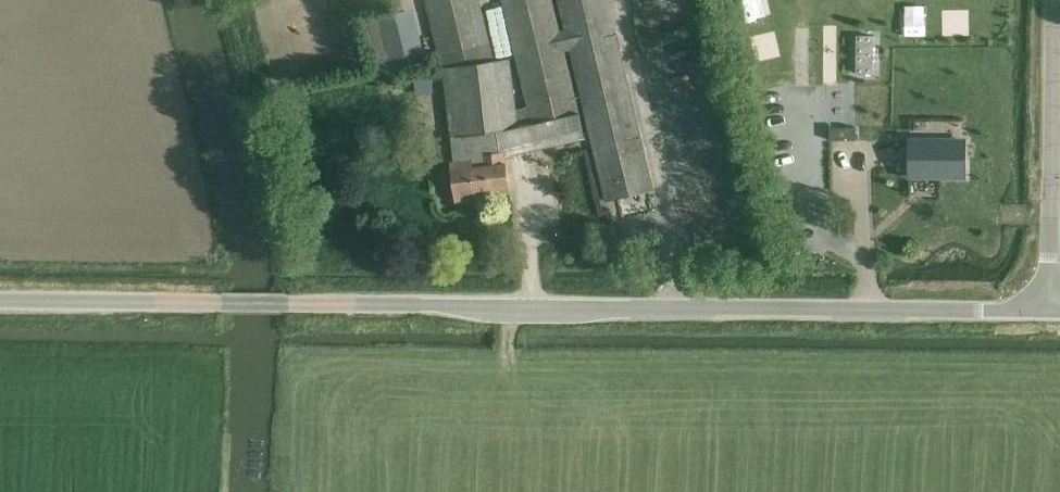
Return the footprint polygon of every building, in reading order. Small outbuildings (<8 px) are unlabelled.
[(426,2),(441,55),(444,65),(441,66),(450,135),(451,135),(452,135),(497,129),(498,129),(515,126),(531,123),(574,113),(579,111),(565,52),(560,30),(553,0),(501,0),(527,107),(513,110),(506,57),(495,58),(490,41),(478,0),(433,0),(426,2)] [(602,179),(607,200),(653,190),(608,0),(559,0),(567,32),(571,49),(602,179)] [(874,36),(857,36),(857,73),(875,73),(874,36)] [(408,68),(430,64),(428,52),(406,56),(408,68)] [(830,127),(830,140),(856,140),(856,127),(830,127)] [(910,140),(909,176),(925,176),(925,170),(936,170),(936,176),(964,176),(965,141),(910,140)] [(454,161),(452,161),(453,181),(456,202),(477,200),(476,191),(510,187),(508,165),(507,157),(506,152),(500,152),(483,154),(484,166),(475,167),(474,159),(454,161)]
